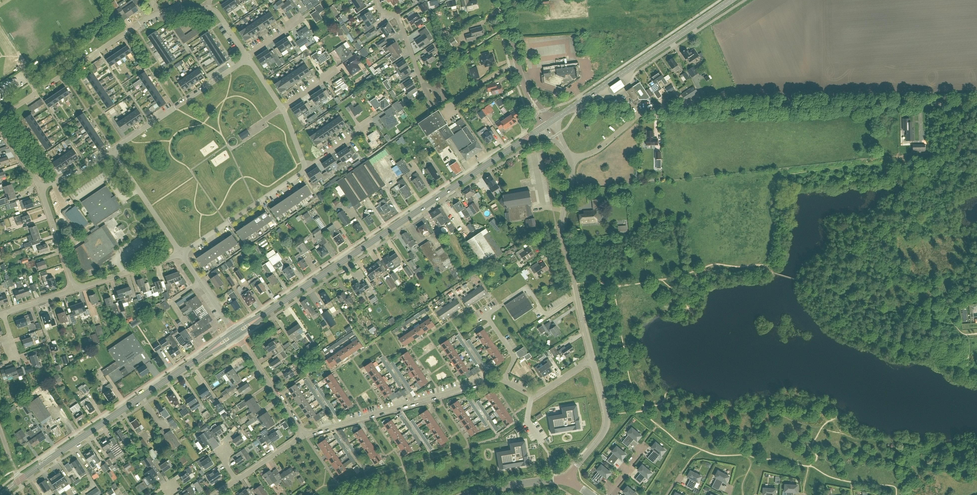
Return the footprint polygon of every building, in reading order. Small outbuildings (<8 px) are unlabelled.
[(132,0),(127,4),(134,14),(139,11),(135,5),(137,4),(135,0),(132,0)] [(227,2),(233,10),(239,6),(238,6),(241,4),(239,0),(235,0),(234,0),(230,0),(229,0),(229,1),(228,2),(227,2)] [(284,5),(282,3),(283,2),(282,0),(276,4),(279,9),(281,7),(283,10),(282,10),(283,11),(283,10),(285,13),(293,7),(289,1),(284,5)] [(362,0),(354,5),(356,8),(355,9),(355,10),(356,12),(357,14),(368,7),(366,4),(365,5),(362,0)] [(468,0),(462,0),(463,6),(462,7),(464,12),(467,11),(468,11),(474,10),(474,9),(478,8),(476,1),(469,2),(468,2),(468,0)] [(233,10),(227,2),(228,2),(226,3),(222,5),(227,14),(233,10)] [(423,13),(428,9),(424,3),(419,6),(423,13)] [(119,9),(116,11),(120,16),(122,14),(125,12),(128,18),(134,14),(127,4),(121,7),(119,9)] [(321,13),(325,10),(320,4),(314,8),(316,11),(314,13),(314,12),(313,13),(311,15),(316,23),(323,19),(319,13),(321,12),(321,13)] [(271,25),(271,24),(274,23),(276,21),(276,20),(270,12),(270,13),(268,9),(265,10),(268,14),(265,16),(271,25)] [(271,25),(265,16),(263,12),(260,14),(263,17),(260,19),(266,28),(269,26),(271,25),(271,24),(271,25)] [(365,22),(373,17),(370,12),(365,14),(364,12),(356,17),(360,22),(363,20),(365,22)] [(417,16),(415,13),(407,18),(412,25),(415,23),(417,27),(424,22),(418,14),(417,16)] [(266,28),(260,19),(258,16),(255,17),(258,21),(255,22),(261,31),(264,29),(266,28)] [(373,17),(365,22),(366,25),(363,27),(367,32),(374,27),(372,24),(376,22),(373,17)] [(261,31),(255,22),(255,23),(253,19),(250,20),(253,24),(250,26),(256,34),(259,32),(259,33),(261,31)] [(256,34),(250,26),(248,22),(245,24),(248,27),(245,29),(251,38),(254,36),(256,35),(256,34)] [(384,34),(392,28),(388,23),(380,28),(377,30),(379,32),(382,30),(384,34)] [(251,38),(245,29),(242,25),(240,27),(243,31),(240,32),(246,41),(249,39),(251,38)] [(300,48),(309,42),(306,38),(311,34),(306,27),(298,33),(302,39),(297,43),(300,48)] [(483,29),(482,27),(478,28),(475,28),(475,29),(471,30),(472,34),(466,35),(467,42),(476,39),(475,37),(484,35),(483,32),(484,31),(484,30),(483,29)] [(392,28),(384,34),(387,39),(396,33),(392,28)] [(426,45),(430,42),(426,36),(430,34),(426,28),(419,33),(421,36),(415,41),(420,48),(425,45),(426,45)] [(148,37),(151,42),(160,36),(157,31),(148,37)] [(203,42),(212,37),(209,32),(200,37),(203,42)] [(151,42),(155,47),(163,41),(160,36),(151,42)] [(207,47),(215,42),(212,37),(203,42),(207,47)] [(281,41),(287,49),(293,46),(294,48),(297,46),(293,40),(290,42),(287,37),(283,40),(282,41),(281,41)] [(453,46),(458,43),(454,37),(449,41),(453,46)] [(379,48),(387,42),(385,39),(376,44),(379,48)] [(166,46),(163,41),(155,47),(158,51),(166,46)] [(287,49),(281,41),(282,42),(280,43),(280,42),(276,45),(277,47),(274,49),(280,57),(283,55),(281,53),(287,49)] [(218,46),(215,42),(207,47),(210,52),(218,46)] [(391,53),(399,47),(396,42),(389,47),(387,44),(382,48),(386,53),(389,51),(391,53)] [(349,59),(353,56),(352,54),(348,48),(347,49),(344,44),(335,50),(340,58),(343,57),(344,57),(344,56),(346,55),(349,59)] [(126,56),(127,55),(130,53),(132,57),(134,55),(132,51),(131,52),(127,46),(121,49),(126,56)] [(166,46),(158,51),(161,56),(169,50),(166,46)] [(210,52),(213,57),(221,51),(218,46),(210,52)] [(426,66),(436,59),(432,54),(437,50),(434,46),(427,50),(429,54),(422,59),(426,66)] [(399,47),(391,53),(392,56),(389,58),(392,63),(397,59),(396,57),(403,52),(399,47)] [(686,60),(688,58),(691,61),(699,56),(694,49),(689,53),(686,49),(686,48),(684,50),(681,53),(686,60)] [(129,59),(127,55),(126,56),(121,49),(116,53),(120,59),(121,59),(125,57),(127,60),(129,59)] [(173,55),(169,50),(161,56),(164,61),(173,55)] [(262,53),(268,62),(274,58),(273,58),(276,56),(273,50),(270,52),(268,50),(264,52),(264,53),(263,54),(263,53),(262,53)] [(216,62),(224,56),(221,51),(213,57),(216,62)] [(317,52),(311,56),(316,63),(317,63),(318,62),(320,65),(330,58),(326,51),(319,56),(318,54),(317,52)] [(124,62),(121,59),(120,59),(116,53),(111,56),(115,63),(116,62),(119,60),(122,64),(124,62)] [(268,62),(262,53),(263,54),(261,55),(257,57),(262,66),(268,62)] [(491,62),(494,61),(493,55),(489,55),(489,53),(485,53),(484,54),(484,57),(480,58),(482,65),(484,64),(485,67),(492,65),(491,62)] [(353,56),(349,59),(350,61),(352,63),(349,65),(349,64),(348,65),(349,65),(346,67),(352,75),(358,71),(354,65),(356,64),(357,65),(361,62),(361,61),(363,60),(360,55),(358,56),(356,54),(353,56)] [(173,55),(164,61),(167,66),(176,60),(173,55)] [(119,66),(116,62),(115,63),(111,56),(105,60),(110,66),(114,64),(117,67),(119,66)] [(224,56),(216,62),(219,66),(228,61),(224,56)] [(681,70),(673,58),(670,60),(669,60),(668,61),(667,62),(669,65),(669,66),(671,69),(673,68),(674,70),(674,69),(677,73),(681,70)] [(397,73),(408,65),(405,60),(400,64),(398,61),(393,65),(396,70),(396,71),(397,73)] [(306,76),(309,74),(309,75),(312,73),(311,72),(305,64),(305,65),(303,61),(301,62),(303,66),(300,68),(306,76)] [(575,81),(576,80),(580,78),(578,63),(543,67),(545,82),(564,89),(575,81)] [(306,76),(300,68),(298,64),(296,66),(298,69),(295,71),(301,80),(304,78),(307,77),(306,76)] [(200,81),(203,79),(205,78),(204,77),(199,69),(196,65),(194,67),(197,70),(194,72),(200,81)] [(408,65),(397,73),(402,80),(407,77),(406,74),(411,71),(407,66),(408,66),(408,65)] [(699,73),(694,66),(688,70),(693,77),(699,73)] [(301,80),(295,71),(293,68),(291,69),(293,73),(290,74),(296,83),(299,81),(302,80),(301,80)] [(95,77),(93,74),(97,71),(95,69),(94,70),(91,72),(92,73),(86,77),(89,82),(95,77)] [(200,81),(194,72),(191,69),(189,70),(192,74),(189,76),(195,84),(198,82),(198,83),(200,81)] [(296,83),(290,74),(290,75),(288,71),(286,72),(288,76),(285,78),(291,86),(294,84),(294,85),(297,83),(296,83)] [(140,80),(133,84),(135,87),(142,82),(141,82),(148,77),(144,72),(138,76),(140,80)] [(195,84),(189,76),(186,72),(184,74),(187,77),(184,79),(190,88),(193,86),(195,84)] [(655,75),(660,81),(662,80),(665,85),(668,83),(666,81),(670,78),(668,75),(664,78),(660,72),(655,75)] [(100,76),(99,74),(95,77),(89,82),(92,87),(99,83),(99,82),(96,79),(100,76)] [(291,86),(285,78),(283,74),(281,76),(283,79),(280,81),(286,90),(286,89),(289,88),(292,87),(291,86)] [(658,83),(660,81),(655,75),(651,78),(653,81),(648,85),(654,94),(657,92),(662,88),(658,83)] [(286,90),(280,81),(277,76),(274,77),(278,83),(275,85),(281,93),(284,91),(287,90),(286,89),(286,90)] [(145,87),(151,82),(148,77),(141,82),(142,82),(144,86),(141,88),(142,90),(146,88),(145,87)] [(190,88),(184,79),(181,81),(179,77),(177,79),(179,82),(179,83),(181,86),(182,88),(183,88),(185,91),(190,88)] [(340,88),(346,84),(342,78),(333,84),(335,86),(334,87),(335,87),(337,89),(334,91),(337,96),(343,91),(342,90),(340,88)] [(100,84),(104,82),(102,80),(99,82),(99,83),(92,87),(96,92),(103,88),(102,87),(100,84)] [(407,90),(415,85),(412,80),(407,83),(405,81),(400,84),(403,89),(406,87),(407,90)] [(148,92),(155,88),(151,82),(145,87),(146,88),(148,91),(144,93),(145,95),(149,93),(148,92)] [(647,100),(650,97),(639,82),(626,91),(636,105),(640,102),(639,100),(647,100)] [(496,86),(495,83),(487,85),(488,92),(491,91),(492,95),(503,92),(501,85),(496,86)] [(668,93),(675,89),(672,84),(665,89),(668,93)] [(106,93),(103,89),(107,87),(106,85),(102,87),(103,88),(96,92),(100,98),(106,93)] [(415,85),(407,90),(409,93),(406,95),(409,100),(414,96),(412,94),(417,90),(414,86),(415,85)] [(64,97),(65,97),(68,94),(71,98),(73,97),(70,93),(69,93),(65,87),(60,91),(64,97)] [(687,92),(691,97),(698,92),(694,87),(687,92)] [(152,97),(158,93),(155,88),(148,92),(149,93),(151,96),(148,99),(149,101),(153,98),(152,97)] [(316,93),(322,101),(328,98),(327,97),(330,95),(327,90),(324,92),(322,89),(318,92),(317,93),(316,93)] [(107,95),(111,92),(109,90),(106,93),(100,98),(103,103),(110,99),(109,98),(107,95)] [(68,100),(65,97),(64,97),(60,91),(55,94),(59,101),(60,100),(63,98),(66,102),(68,100)] [(155,102),(162,98),(158,93),(152,97),(153,98),(155,101),(151,104),(152,106),(156,103),(155,102)] [(322,101),(316,93),(316,94),(315,95),(315,94),(311,97),(312,99),(309,101),(313,107),(316,105),(322,101)] [(62,104),(60,100),(59,101),(55,94),(49,98),(54,104),(55,104),(58,101),(60,105),(62,104)] [(110,99),(103,103),(107,109),(114,104),(111,100),(114,97),(113,95),(109,98),(110,99)] [(55,109),(57,107),(55,104),(54,104),(49,98),(44,101),(48,108),(53,105),(55,109)] [(155,102),(156,103),(158,107),(155,109),(156,111),(160,108),(159,108),(166,103),(162,98),(155,102)] [(379,102),(376,98),(370,102),(375,110),(378,109),(379,108),(380,107),(382,110),(390,105),(386,98),(379,102)] [(398,101),(393,105),(398,113),(404,109),(398,101)] [(297,105),(303,114),(309,110),(311,108),(308,102),(305,104),(303,102),(299,104),(300,105),(298,106),(298,105),(297,105)] [(354,108),(353,106),(352,104),(348,106),(353,113),(352,114),(353,114),(355,117),(364,111),(359,105),(354,108)] [(297,118),(303,114),(297,105),(297,106),(298,106),(296,107),(292,109),(297,118)] [(138,121),(141,119),(141,120),(143,118),(143,117),(142,117),(137,109),(137,110),(134,106),(132,107),(135,111),(132,113),(138,121)] [(397,114),(392,107),(385,112),(387,115),(381,119),(389,130),(395,126),(393,123),(397,120),(394,115),(397,114)] [(482,110),(486,116),(490,113),(486,107),(482,110)] [(138,121),(132,113),(129,109),(127,111),(130,114),(127,116),(133,125),(136,123),(138,122),(138,121)] [(450,137),(451,130),(447,125),(448,124),(438,110),(429,116),(438,130),(445,141),(446,140),(450,137)] [(482,119),(486,116),(482,110),(478,113),(482,119)] [(506,118),(511,126),(514,124),(513,124),(517,121),(515,119),(518,116),(514,110),(510,113),(511,115),(506,118)] [(34,120),(34,118),(31,115),(35,113),(34,111),(31,112),(30,113),(31,114),(24,118),(28,124),(34,120)] [(80,123),(86,119),(83,113),(76,118),(79,122),(75,124),(77,126),(81,124),(80,123)] [(133,125),(127,116),(124,113),(122,114),(125,118),(122,120),(128,128),(131,126),(131,127),(133,125)] [(341,128),(344,126),(344,127),(347,125),(346,124),(340,116),(340,117),(338,113),(336,114),(338,118),(335,120),(341,128)] [(38,125),(37,124),(35,120),(39,118),(37,116),(34,118),(34,120),(28,124),(31,129),(38,125)] [(341,128),(335,120),(333,116),(331,118),(333,121),(330,123),(336,132),(339,130),(342,129),(341,128)] [(428,137),(438,130),(429,116),(418,124),(427,137),(428,137)] [(128,128),(122,120),(119,121),(117,118),(115,119),(117,123),(119,127),(120,129),(121,129),(123,132),(128,128)] [(509,128),(511,126),(506,118),(501,122),(500,120),(495,123),(500,129),(503,127),(505,130),(509,127),(509,128)] [(83,128),(90,124),(86,119),(80,123),(81,124),(83,127),(79,130),(80,132),(84,129),(83,128)] [(451,130),(450,137),(460,152),(466,160),(483,149),(463,122),(461,119),(455,123),(457,125),(451,130)] [(906,141),(914,141),(914,130),(911,130),(911,123),(910,123),(909,119),(903,119),(903,130),(907,130),(907,135),(906,135),(906,141)] [(336,132),(330,123),(328,120),(326,121),(328,125),(325,127),(331,135),(332,135),(334,133),(334,134),(337,132),(336,132)] [(41,130),(41,129),(39,126),(42,123),(41,121),(37,124),(38,125),(31,129),(35,134),(41,130)] [(331,135),(325,127),(323,123),(321,124),(323,128),(320,130),(326,139),(327,138),(329,137),(332,135),(331,135)] [(87,133),(93,129),(90,124),(83,128),(84,129),(86,132),(83,135),(84,137),(88,134),(87,133)] [(42,131),(46,128),(44,126),(41,129),(41,130),(35,134),(39,139),(45,135),(44,134),(42,131)] [(326,139),(320,130),(318,126),(316,128),(318,132),(315,133),(321,142),(322,142),(324,140),(325,140),(327,139),(327,138),(326,139)] [(487,129),(486,128),(481,131),(481,132),(481,133),(481,134),(482,135),(481,135),(486,143),(488,142),(489,141),(494,138),(491,134),(493,133),(489,128),(487,129)] [(91,139),(97,134),(93,129),(87,133),(88,134),(90,138),(86,140),(87,142),(91,140),(91,139)] [(246,138),(250,135),(247,130),(242,133),(246,138)] [(321,142),(315,133),(313,130),(311,131),(313,135),(310,137),(316,145),(319,143),(320,144),(322,142),(321,142)] [(373,149),(379,145),(376,140),(381,137),(376,130),(367,136),(371,142),(369,143),(373,149)] [(449,146),(446,140),(445,141),(438,130),(428,137),(435,147),(434,148),(439,154),(443,151),(443,150),(449,146)] [(653,139),(653,131),(647,131),(647,139),(646,139),(646,145),(658,145),(658,139),(653,139)] [(46,136),(49,134),(48,132),(44,134),(45,135),(39,139),(42,145),(48,140),(48,139),(46,136)] [(94,144),(100,139),(97,134),(91,139),(91,140),(93,143),(90,145),(91,147),(95,145),(94,144)] [(53,139),(51,137),(48,139),(48,140),(42,145),(46,150),(52,146),(49,141),(53,139)] [(400,140),(396,142),(398,145),(402,143),(403,144),(406,143),(402,137),(399,138),(400,140)] [(94,144),(95,145),(97,148),(93,151),(94,153),(98,150),(98,149),(104,145),(100,139),(94,144)] [(73,161),(74,161),(76,159),(77,160),(79,158),(78,157),(73,149),(72,150),(70,146),(68,147),(70,151),(68,153),(73,161)] [(342,151),(348,159),(351,157),(353,161),(358,157),(355,152),(352,154),(348,147),(344,149),(342,150),(342,151)] [(73,161),(68,153),(67,153),(65,149),(63,151),(65,154),(63,156),(68,165),(69,165),(71,163),(72,163),(74,162),(74,161),(73,161)] [(345,161),(348,159),(342,151),(337,154),(339,157),(340,160),(341,159),(342,161),(340,163),(343,168),(347,165),(345,161)] [(68,165),(63,156),(62,156),(60,153),(58,154),(60,158),(58,159),(63,168),(66,166),(67,166),(69,165),(68,165)] [(9,162),(7,156),(1,159),(0,156),(0,165),(9,162)] [(343,168),(340,163),(337,164),(333,157),(329,159),(327,161),(333,169),(336,167),(339,171),(343,168)] [(63,168),(58,159),(55,161),(52,158),(50,159),(53,163),(52,163),(55,166),(54,167),(56,169),(58,172),(63,168)] [(354,207),(360,203),(385,185),(368,160),(340,179),(336,182),(354,207)] [(330,171),(333,169),(327,161),(322,164),(324,167),(325,170),(326,169),(327,171),(325,173),(328,178),(329,179),(333,176),(330,171)] [(460,167),(456,162),(454,163),(454,162),(452,163),(452,165),(450,166),(454,171),(456,174),(461,171),(459,168),(460,167)] [(404,175),(410,171),(405,164),(399,168),(404,175)] [(432,165),(425,170),(429,175),(430,174),(433,178),(434,178),(435,180),(440,177),(432,165)] [(328,178),(325,173),(322,174),(318,167),(314,169),(312,171),(313,171),(318,179),(321,177),(324,181),(328,178)] [(315,181),(318,179),(313,171),(312,171),(307,174),(309,177),(311,180),(311,179),(312,181),(310,183),(314,189),(316,187),(316,186),(318,185),(315,181)] [(419,192),(424,188),(422,185),(424,184),(417,173),(413,175),(415,179),(412,181),(419,192)] [(499,188),(498,186),(490,175),(484,180),(487,184),(492,192),(494,190),(495,191),(499,188)] [(337,176),(330,181),(332,184),(336,182),(340,179),(337,176)] [(406,199),(412,195),(410,191),(411,190),(403,178),(397,182),(399,184),(397,186),(400,189),(399,189),(406,199)] [(13,191),(11,184),(2,187),(1,184),(0,185),(0,191),(4,190),(5,193),(13,191)] [(106,185),(81,202),(89,214),(87,215),(92,222),(95,227),(90,231),(92,234),(99,229),(96,224),(121,208),(115,199),(116,198),(115,198),(114,196),(115,196),(113,196),(106,185)] [(306,198),(305,198),(308,202),(310,200),(307,197),(312,194),(306,185),(306,186),(305,185),(303,187),(300,189),(306,198)] [(472,191),(470,188),(462,193),(467,200),(469,203),(474,200),(472,196),(476,194),(473,190),(472,191)] [(507,213),(530,209),(530,206),(532,206),(531,203),(532,203),(531,203),(529,191),(530,191),(529,191),(528,188),(506,192),(507,195),(502,196),(503,196),(503,198),(502,198),(500,201),(500,204),(503,206),(504,206),(505,207),(504,207),(504,208),(506,208),(507,213)] [(306,198),(300,189),(300,190),(299,189),(297,191),(294,193),(300,202),(299,202),(302,206),(304,204),(301,200),(305,198),(306,198)] [(15,197),(13,191),(5,193),(7,197),(0,199),(0,206),(8,203),(7,200),(15,197)] [(300,202),(294,193),(291,195),(292,195),(288,197),(294,206),(296,209),(298,208),(296,204),(299,202),(300,202)] [(324,200),(324,199),(320,193),(317,195),(321,202),(322,201),(323,202),(325,201),(324,200)] [(294,206),(288,197),(286,199),(283,201),(288,209),(288,210),(290,213),(292,212),(290,208),(294,206)] [(28,201),(28,198),(20,201),(21,204),(24,203),(26,209),(33,206),(31,200),(28,201)] [(389,208),(384,199),(378,203),(383,211),(383,210),(386,214),(390,211),(389,208)] [(288,209),(283,201),(282,201),(280,202),(280,203),(277,205),(282,213),(282,214),(284,217),(287,216),(284,212),(288,210),(288,209)] [(464,216),(466,219),(471,216),(465,207),(464,208),(459,202),(454,205),(459,212),(462,217),(464,216)] [(475,203),(469,207),(474,214),(480,211),(475,203)] [(282,213),(277,205),(276,205),(274,206),(274,207),(271,209),(276,217),(279,221),(281,220),(278,216),(282,214),(282,213)] [(76,207),(75,206),(72,208),(70,206),(64,211),(63,212),(63,214),(64,215),(63,216),(65,218),(68,222),(70,221),(78,231),(88,224),(78,210),(79,209),(77,207),(76,207)] [(450,221),(446,214),(441,206),(430,214),(439,227),(447,222),(448,223),(445,225),(451,233),(456,230),(450,221)] [(474,214),(469,207),(466,209),(472,217),(475,215),(474,214)] [(530,209),(507,213),(506,213),(508,222),(526,219),(526,223),(529,223),(529,227),(536,226),(534,218),(532,218),(531,213),(530,209)] [(350,224),(351,223),(351,222),(343,210),(337,214),(345,227),(350,224)] [(369,225),(374,222),(366,210),(365,210),(366,211),(364,212),(367,217),(364,219),(369,225)] [(580,224),(597,222),(596,210),(583,211),(584,214),(579,215),(580,224)] [(263,214),(260,216),(266,224),(265,225),(269,230),(271,229),(267,223),(272,220),(266,212),(265,212),(263,214)] [(308,223),(313,220),(308,212),(303,215),(308,223)] [(22,214),(14,217),(17,226),(24,223),(31,221),(29,215),(23,217),(22,214)] [(258,218),(254,220),(260,228),(260,229),(263,234),(265,233),(262,227),(265,225),(266,224),(260,216),(257,217),(258,218)] [(321,230),(326,227),(319,217),(315,220),(321,230)] [(248,224),(254,232),(254,233),(257,238),(259,236),(256,231),(260,229),(260,228),(254,220),(251,221),(252,222),(248,224)] [(357,220),(350,225),(352,227),(353,227),(354,229),(355,228),(358,233),(363,229),(359,223),(357,220)] [(498,223),(493,227),(497,232),(502,228),(498,223)] [(243,228),(248,236),(251,242),(254,240),(250,235),(254,233),(254,232),(248,224),(246,225),(246,226),(243,228)] [(109,260),(111,258),(109,255),(114,252),(111,249),(118,244),(105,225),(99,229),(92,234),(85,238),(83,240),(85,243),(75,249),(83,272),(103,265),(102,262),(108,259),(108,260),(109,260)] [(426,238),(431,234),(424,225),(419,228),(423,235),(423,234),(426,238)] [(31,235),(38,232),(36,226),(29,228),(31,235)] [(244,239),(248,236),(243,228),(242,228),(240,229),(237,232),(242,240),(246,246),(248,244),(244,239)] [(315,237),(320,233),(322,232),(319,228),(312,233),(315,237)] [(337,231),(336,228),(330,232),(331,235),(334,238),(333,238),(338,245),(345,241),(340,234),(337,231)] [(482,267),(502,254),(486,229),(465,242),(482,267)] [(36,240),(40,239),(38,232),(31,235),(27,236),(30,243),(24,245),(25,248),(32,246),(38,244),(36,240)] [(406,233),(405,232),(401,235),(404,238),(403,239),(407,244),(408,244),(411,248),(416,244),(413,240),(412,240),(407,233),(406,233)] [(323,237),(320,233),(315,237),(314,238),(317,242),(320,239),(321,241),(318,243),(318,244),(315,247),(317,250),(322,257),(328,253),(325,247),(324,246),(328,244),(323,237)] [(232,247),(231,248),(234,251),(236,250),(233,246),(238,243),(232,235),(231,235),(229,236),(229,237),(226,239),(232,247)] [(220,243),(226,251),(225,251),(229,257),(231,256),(228,250),(231,248),(232,247),(226,239),(225,239),(223,240),(223,241),(220,243)] [(438,256),(428,241),(420,247),(434,268),(450,257),(446,251),(438,256)] [(226,251),(220,243),(217,244),(218,245),(214,247),(220,255),(222,259),(224,258),(222,254),(225,251),(226,251)] [(301,255),(308,251),(303,243),(296,248),(301,255)] [(39,247),(38,244),(32,246),(34,251),(38,250),(39,253),(48,250),(46,244),(39,247)] [(220,255),(214,247),(212,248),(209,251),(214,259),(216,263),(218,262),(216,258),(220,255)] [(534,255),(529,248),(524,251),(523,248),(515,253),(519,259),(522,257),(525,261),(534,255)] [(290,265),(289,266),(286,268),(281,260),(282,259),(278,253),(276,254),(273,249),(266,255),(275,269),(278,267),(281,272),(282,271),(288,279),(296,274),(290,265)] [(214,259),(209,251),(208,251),(208,250),(206,252),(203,255),(208,263),(212,269),(214,267),(210,262),(214,259)] [(208,263),(203,255),(202,255),(202,254),(200,256),(197,259),(205,271),(207,269),(204,266),(208,263)] [(400,263),(401,262),(396,254),(390,257),(390,258),(394,264),(397,267),(397,268),(399,271),(402,269),(402,267),(400,264),(400,263)] [(390,258),(390,257),(389,255),(383,259),(388,268),(389,267),(390,270),(392,270),(397,268),(397,267),(394,264),(390,258)] [(303,259),(301,256),(296,259),(298,262),(303,270),(308,266),(304,259),(303,259)] [(28,262),(25,263),(27,269),(32,268),(32,267),(35,266),(37,265),(38,270),(46,267),(44,261),(36,263),(35,260),(28,262)] [(273,274),(272,272),(275,270),(269,261),(262,266),(270,276),(267,278),(272,286),(278,282),(273,274)] [(539,265),(537,262),(530,267),(534,273),(537,272),(539,275),(548,269),(544,262),(539,265)] [(372,267),(377,274),(380,272),(381,274),(386,271),(382,266),(380,268),(377,263),(372,267)] [(257,277),(260,275),(253,265),(250,267),(257,277)] [(409,277),(413,274),(412,274),(407,267),(407,266),(403,268),(409,277)] [(374,276),(377,274),(372,267),(367,270),(370,274),(367,276),(371,281),(375,278),(374,276)] [(217,289),(224,284),(218,275),(221,273),(217,268),(212,272),(215,277),(211,279),(217,289)] [(241,280),(245,278),(239,269),(235,272),(241,280)] [(178,272),(171,274),(174,282),(179,281),(180,284),(181,286),(186,283),(182,278),(181,279),(178,272)] [(395,281),(399,278),(395,272),(391,274),(395,281)] [(47,274),(41,276),(43,282),(47,281),(50,287),(56,285),(53,277),(49,279),(47,274)] [(172,288),(170,284),(174,282),(171,274),(165,277),(167,284),(165,285),(166,290),(172,288)] [(232,287),(236,285),(230,276),(226,278),(232,287)] [(391,277),(386,280),(392,289),(397,286),(391,277)] [(144,284),(142,278),(136,280),(139,287),(141,287),(143,293),(147,292),(148,297),(152,295),(151,291),(150,291),(147,283),(144,284)] [(260,281),(258,282),(256,280),(251,284),(254,288),(256,287),(261,294),(266,290),(260,281)] [(18,282),(19,283),(23,297),(30,295),(27,286),(23,288),(20,281),(18,282)] [(154,293),(157,292),(157,290),(162,288),(160,281),(154,283),(156,288),(152,289),(154,293)] [(369,287),(366,282),(360,285),(358,282),(352,286),(354,290),(358,296),(364,291),(369,287)] [(477,289),(482,297),(487,294),(482,286),(483,285),(481,282),(478,283),(480,286),(478,288),(477,289)] [(17,300),(23,297),(19,283),(16,284),(18,290),(14,291),(17,300)] [(477,289),(478,288),(476,285),(473,287),(475,290),(472,292),(477,300),(482,297),(477,289)] [(123,289),(125,296),(127,302),(130,301),(129,297),(129,294),(132,293),(129,287),(123,289)] [(243,290),(252,303),(256,301),(249,291),(248,292),(246,288),(243,290)] [(125,303),(127,302),(125,296),(123,289),(116,291),(119,298),(120,300),(121,301),(118,302),(121,312),(125,310),(122,303),(125,302),(125,303)] [(249,306),(252,303),(243,290),(241,292),(243,295),(242,296),(249,306)] [(235,311),(241,307),(236,300),(239,299),(234,291),(229,295),(228,295),(233,302),(231,303),(231,304),(235,311)] [(336,310),(330,301),(331,301),(325,291),(320,295),(322,298),(321,298),(325,305),(326,304),(332,313),(336,310)] [(2,305),(8,302),(5,294),(1,295),(0,292),(0,300),(2,305)] [(347,297),(343,292),(337,296),(343,305),(346,302),(348,305),(354,302),(349,296),(347,297)] [(477,300),(472,292),(468,295),(466,292),(464,293),(466,296),(467,295),(472,304),(477,300)] [(515,320),(533,307),(524,293),(505,305),(515,320)] [(92,305),(98,303),(95,294),(89,296),(92,305)] [(373,303),(378,300),(374,295),(369,298),(373,303)] [(451,302),(457,311),(462,307),(457,299),(458,298),(455,295),(453,297),(455,300),(452,302),(451,302)] [(467,295),(466,296),(463,298),(461,295),(459,297),(461,300),(462,299),(467,307),(472,304),(467,295)] [(182,313),(184,316),(186,315),(193,310),(201,304),(196,296),(185,303),(188,309),(182,313)] [(114,309),(117,308),(116,303),(113,304),(111,297),(105,299),(107,306),(110,305),(112,310),(114,309)] [(306,309),(307,308),(310,313),(314,311),(311,306),(306,299),(301,302),(306,309)] [(451,302),(452,302),(451,299),(448,300),(450,303),(446,306),(452,314),(457,311),(451,302)] [(160,304),(165,311),(170,307),(166,301),(160,304)] [(82,303),(76,305),(80,315),(84,313),(85,316),(90,314),(88,309),(85,310),(82,303)] [(186,315),(189,320),(193,325),(198,321),(207,315),(207,314),(207,313),(201,304),(193,310),(186,315)] [(70,307),(74,317),(80,315),(76,305),(70,307)] [(452,314),(446,306),(443,308),(441,305),(439,307),(441,310),(442,309),(447,317),(452,314)] [(442,309),(441,310),(438,311),(436,309),(434,310),(436,313),(437,313),(442,321),(447,317),(442,309)] [(331,328),(337,324),(328,310),(322,314),(331,328)] [(72,324),(70,317),(66,318),(64,312),(57,314),(60,323),(65,322),(66,325),(70,323),(70,324),(72,324)] [(18,328),(27,324),(26,322),(33,320),(31,313),(22,316),(23,319),(16,321),(18,328)] [(45,328),(49,327),(48,324),(50,323),(51,326),(56,324),(54,319),(51,320),(49,315),(45,316),(45,315),(41,317),(45,328)] [(208,322),(209,322),(212,320),(209,316),(208,316),(207,315),(198,321),(202,327),(208,322)] [(425,322),(430,329),(435,325),(430,318),(425,322)] [(191,334),(202,327),(198,321),(193,325),(187,328),(191,334)] [(211,327),(209,322),(208,322),(202,327),(191,334),(194,338),(211,327)] [(425,332),(430,329),(425,322),(420,325),(425,332)] [(552,325),(550,322),(545,325),(548,331),(550,330),(555,337),(561,333),(554,323),(552,325)] [(293,328),(300,339),(303,337),(300,333),(303,331),(299,324),(293,328)] [(94,327),(97,336),(103,334),(100,325),(94,327)] [(420,336),(425,332),(420,325),(415,328),(420,336)] [(298,340),(300,339),(293,328),(287,332),(292,339),(295,337),(298,340)] [(415,339),(420,336),(415,328),(410,332),(415,339)] [(181,336),(189,347),(192,344),(188,337),(190,336),(185,329),(179,333),(181,336)] [(480,339),(487,334),(484,329),(476,334),(478,337),(476,339),(478,341),(480,339)] [(24,347),(34,344),(32,340),(37,339),(35,332),(29,334),(30,338),(22,340),(24,347)] [(410,343),(415,339),(410,332),(404,335),(410,343)] [(115,344),(127,361),(144,350),(132,333),(115,344)] [(308,333),(305,335),(310,343),(306,346),(309,350),(316,345),(314,341),(308,333)] [(483,344),(491,339),(487,334),(480,339),(483,344)] [(404,346),(410,343),(404,335),(399,339),(404,346)] [(185,350),(189,347),(181,336),(177,338),(185,350)] [(163,348),(169,344),(165,338),(159,342),(163,348)] [(180,353),(178,350),(180,348),(173,338),(168,341),(170,344),(170,345),(173,349),(168,352),(172,358),(180,353)] [(352,342),(357,350),(363,346),(358,339),(352,342)] [(487,349),(494,344),(491,339),(483,344),(487,349)] [(278,343),(276,340),(265,347),(269,352),(276,348),(279,353),(284,349),(283,347),(279,342),(278,343)] [(444,350),(451,345),(448,340),(440,345),(444,350)] [(156,351),(162,347),(158,342),(152,346),(156,351)] [(352,353),(357,350),(352,342),(347,346),(352,353)] [(119,367),(127,361),(115,344),(108,350),(116,361),(119,367)] [(490,355),(498,349),(494,344),(487,349),(490,355)] [(447,355),(455,350),(451,345),(444,350),(447,355)] [(574,350),(571,345),(566,348),(564,346),(560,349),(561,349),(558,351),(554,347),(550,350),(554,357),(559,354),(561,356),(564,354),(566,358),(570,355),(569,353),(574,350)] [(352,353),(347,346),(344,348),(343,346),(341,347),(342,349),(347,357),(352,353)] [(520,358),(524,356),(527,353),(523,347),(517,351),(516,352),(520,358)] [(342,360),(347,357),(342,349),(337,353),(342,360)] [(494,360),(501,355),(498,349),(490,355),(494,360)] [(39,364),(38,361),(39,360),(38,357),(37,357),(36,354),(37,354),(36,350),(30,352),(31,356),(30,356),(33,366),(34,365),(36,369),(42,367),(40,363),(39,364)] [(451,360),(458,355),(455,350),(447,355),(451,360)] [(275,369),(282,364),(280,361),(287,356),(283,351),(275,356),(277,359),(271,363),(275,369)] [(404,362),(411,356),(408,351),(402,355),(400,356),(404,362)] [(157,356),(154,352),(151,354),(154,358),(153,359),(159,367),(164,363),(158,355),(157,356)] [(337,364),(342,360),(337,353),(332,356),(337,364)] [(454,365),(462,360),(458,355),(451,360),(454,365)] [(501,355),(494,360),(497,365),(503,361),(505,360),(501,355)] [(332,367),(337,364),(332,356),(327,360),(332,367)] [(407,367),(415,362),(411,356),(404,362),(407,367)] [(543,366),(548,374),(553,371),(549,365),(552,363),(548,358),(544,361),(546,364),(543,366)] [(457,370),(465,365),(462,360),(454,365),(457,370)] [(368,372),(376,367),(372,361),(364,367),(368,372)] [(287,380),(295,375),(293,372),(297,370),(295,367),(297,366),(295,362),(288,367),(290,370),(284,374),(287,380)] [(407,371),(409,373),(411,372),(418,367),(415,362),(407,367),(409,370),(407,371)] [(12,364),(9,365),(13,376),(13,378),(24,375),(22,368),(16,370),(15,366),(13,367),(12,364)] [(116,369),(112,364),(102,371),(101,371),(105,376),(116,369)] [(7,378),(13,376),(9,365),(6,366),(7,369),(5,370),(5,369),(0,370),(3,377),(7,376),(7,378)] [(149,371),(144,365),(140,368),(138,365),(134,368),(136,371),(137,371),(141,376),(149,371)] [(467,372),(469,370),(465,365),(457,370),(461,375),(464,373),(467,372)] [(548,374),(543,366),(540,367),(539,365),(534,368),(537,373),(540,371),(543,377),(548,374)] [(371,377),(379,372),(376,367),(368,372),(371,377)] [(414,377),(421,372),(418,367),(411,372),(414,377)] [(230,379),(237,374),(233,368),(228,372),(226,369),(218,374),(221,378),(226,374),(230,379)] [(375,382),(383,377),(379,372),(371,377),(375,382)] [(417,382),(425,377),(421,372),(414,377),(417,382)] [(328,384),(335,379),(332,373),(324,379),(328,384)] [(55,385),(62,381),(57,374),(51,378),(55,385)] [(237,374),(230,379),(234,385),(241,380),(237,374)] [(378,387),(386,382),(383,377),(375,382),(378,387)] [(425,377),(417,382),(421,387),(428,382),(425,377)] [(331,389),(339,384),(335,379),(328,384),(331,389)] [(381,392),(390,387),(386,382),(378,387),(381,392)] [(244,394),(252,389),(248,383),(238,390),(240,393),(243,391),(244,394)] [(88,393),(87,392),(90,390),(85,384),(83,385),(82,385),(78,388),(80,390),(79,391),(82,395),(84,394),(85,395),(88,393)] [(107,391),(104,393),(104,394),(104,395),(105,396),(106,396),(109,401),(110,401),(112,400),(112,399),(115,397),(110,389),(112,388),(110,384),(104,388),(107,391)] [(292,394),(299,389),(296,384),(288,389),(292,394)] [(335,394),(342,389),(339,384),(331,389),(335,394)] [(385,398),(388,395),(391,394),(393,392),(391,389),(393,388),(391,386),(390,387),(381,392),(385,398)] [(213,396),(206,387),(198,392),(202,398),(205,396),(208,400),(210,398),(212,397),(213,396)] [(295,399),(303,394),(299,389),(292,394),(295,399)] [(338,399),(345,394),(342,389),(335,394),(338,399)] [(489,401),(497,396),(493,390),(486,395),(489,401)] [(179,403),(178,401),(178,400),(174,393),(167,397),(172,404),(173,403),(175,406),(178,404),(179,406),(181,406),(179,403)] [(299,404),(306,399),(303,394),(295,399),(299,404)] [(341,404),(349,399),(345,394),(338,399),(341,404)] [(201,405),(194,395),(186,401),(190,406),(194,404),(197,408),(201,405)] [(493,406),(500,401),(497,396),(489,401),(493,406)] [(40,422),(51,415),(38,397),(28,403),(40,422)] [(94,409),(92,405),(92,404),(88,397),(87,397),(80,402),(83,407),(85,406),(89,413),(90,412),(91,412),(92,412),(92,411),(94,409)] [(215,401),(212,397),(210,398),(213,403),(216,407),(218,410),(223,407),(221,404),(218,399),(215,401)] [(250,408),(257,403),(253,397),(245,403),(244,400),(236,405),(239,410),(248,404),(250,408)] [(302,409),(309,404),(306,399),(299,404),(302,409)] [(349,399),(341,404),(345,409),(352,404),(349,399)] [(454,411),(461,406),(458,401),(450,406),(454,411)] [(496,411),(503,406),(500,401),(493,406),(496,411)] [(74,412),(76,415),(74,416),(77,421),(84,417),(79,409),(80,408),(77,403),(70,408),(73,413),(74,412)] [(161,406),(159,403),(155,405),(158,410),(157,410),(159,413),(160,412),(165,419),(170,415),(165,407),(163,408),(161,406)] [(257,403),(250,408),(253,412),(247,416),(250,420),(255,417),(253,414),(261,409),(257,403)] [(305,414),(313,409),(309,404),(302,409),(305,414)] [(31,411),(26,405),(23,407),(27,414),(31,411)] [(563,414),(549,416),(551,434),(559,432),(573,430),(581,429),(580,423),(579,417),(577,405),(562,407),(563,414)] [(457,416),(465,411),(461,406),(454,411),(457,416)] [(499,416),(507,411),(503,406),(496,411),(499,416)] [(183,417),(189,412),(186,407),(179,412),(183,417)] [(313,409),(305,414),(309,420),(316,415),(313,409)] [(424,420),(431,415),(428,409),(420,414),(424,420)] [(206,419),(211,415),(207,410),(202,414),(206,419)] [(461,421),(468,416),(465,411),(457,416),(461,421)] [(503,421),(510,416),(507,411),(499,416),(503,421)] [(264,422),(271,418),(267,412),(260,417),(264,422)] [(427,425),(435,420),(431,415),(424,420),(427,425)] [(464,426),(471,421),(468,416),(461,421),(464,426)] [(510,416),(503,421),(506,426),(514,421),(510,416)] [(248,422),(250,425),(257,420),(255,417),(248,422)] [(57,426),(51,418),(46,422),(49,427),(48,427),(48,428),(48,429),(48,430),(49,431),(50,431),(51,430),(56,437),(61,433),(59,430),(57,426)] [(271,418),(264,422),(261,424),(263,427),(266,425),(268,428),(275,424),(271,418)] [(138,433),(141,431),(138,427),(140,426),(136,419),(130,423),(138,433)] [(388,430),(395,425),(392,420),(389,421),(387,419),(382,422),(384,425),(388,430)] [(431,430),(438,425),(435,420),(427,425),(431,430)] [(467,431),(475,426),(471,421),(464,426),(467,431)] [(212,427),(212,428),(213,430),(210,432),(213,436),(216,439),(218,438),(217,436),(224,431),(225,432),(228,429),(224,423),(218,427),(216,424),(212,427)] [(201,450),(203,448),(209,444),(207,440),(211,438),(213,436),(210,432),(208,429),(205,425),(200,429),(202,432),(205,430),(206,431),(200,436),(197,438),(199,441),(196,443),(201,450)] [(391,435),(399,430),(395,425),(388,430),(391,435)] [(434,435),(441,430),(438,425),(431,430),(434,435)] [(30,430),(33,433),(32,433),(35,437),(39,442),(46,438),(38,426),(35,428),(35,427),(30,430)] [(358,426),(350,428),(358,439),(365,434),(362,428),(361,429),(358,426)] [(475,426),(467,431),(471,436),(478,431),(475,426)] [(637,441),(641,436),(632,428),(627,433),(629,434),(622,442),(628,447),(634,439),(637,441)] [(123,436),(119,429),(114,433),(118,439),(119,441),(122,439),(125,443),(130,440),(126,434),(123,436)] [(27,432),(32,439),(29,441),(33,447),(39,442),(35,437),(32,433),(33,433),(30,430),(27,432)] [(237,446),(245,441),(248,439),(245,435),(247,434),(243,430),(239,433),(240,435),(234,440),(237,446)] [(395,440),(402,435),(399,430),(391,435),(395,440)] [(437,440),(445,435),(441,430),(434,435),(437,440)] [(175,448),(180,445),(178,442),(170,431),(163,436),(171,447),(173,449),(175,448)] [(270,435),(268,432),(262,436),(266,441),(270,438),(273,442),(280,437),(276,431),(270,435)] [(361,444),(369,439),(365,434),(358,439),(361,444)] [(398,445),(405,440),(402,435),(395,440),(398,445)] [(445,435),(437,440),(441,445),(445,442),(448,440),(445,435)] [(325,439),(318,444),(322,449),(329,444),(327,441),(330,439),(328,437),(325,439)] [(112,445),(108,438),(104,441),(111,452),(114,457),(123,451),(117,442),(112,445)] [(365,449),(372,444),(369,439),(361,444),(365,449)] [(401,450),(409,445),(405,440),(398,445),(401,450)] [(111,459),(115,457),(114,457),(111,452),(104,441),(100,444),(104,451),(106,449),(109,453),(107,454),(111,459)] [(511,450),(497,452),(500,470),(508,468),(507,468),(521,466),(529,465),(528,459),(528,453),(527,453),(525,441),(510,443),(511,450)] [(661,456),(665,450),(656,442),(651,448),(654,450),(647,458),(653,463),(660,455),(661,456)] [(329,444),(322,449),(325,454),(333,449),(331,446),(329,444)] [(368,454),(375,449),(372,444),(365,449),(368,454)] [(409,445),(401,450),(405,455),(412,450),(409,445)] [(622,460),(626,454),(616,447),(612,452),(613,453),(607,461),(612,466),(619,458),(622,460)] [(328,459),(336,454),(333,449),(325,454),(328,459)] [(371,459),(379,454),(375,449),(368,454),(371,459)] [(87,452),(95,464),(97,463),(100,467),(104,472),(109,468),(105,463),(103,465),(97,457),(96,457),(91,450),(87,452)] [(241,451),(237,454),(235,455),(238,459),(235,461),(239,465),(245,461),(244,459),(246,458),(241,451)] [(96,469),(98,468),(95,464),(92,460),(87,452),(83,455),(91,466),(96,472),(98,471),(96,469)] [(332,464),(339,459),(336,454),(328,459),(332,464)] [(379,454),(371,459),(375,464),(383,459),(379,454)] [(152,461),(153,460),(152,458),(150,456),(142,461),(143,464),(145,462),(148,467),(151,465),(151,466),(154,464),(152,461)] [(202,458),(197,461),(201,467),(204,465),(206,469),(214,464),(209,457),(204,461),(202,458)] [(161,465),(159,461),(157,458),(153,460),(152,461),(158,469),(160,467),(164,472),(172,466),(168,460),(161,465)] [(339,459),(332,464),(335,469),(343,464),(341,462),(343,460),(341,458),(339,459)] [(72,468),(74,467),(81,477),(86,473),(77,459),(76,460),(75,460),(74,461),(71,463),(69,465),(68,463),(64,466),(68,473),(73,470),(72,468)] [(343,464),(335,469),(339,475),(346,470),(344,466),(350,463),(348,461),(343,464)] [(606,478),(611,473),(601,465),(597,470),(598,471),(591,479),(597,484),(604,476),(606,478)] [(647,478),(652,473),(642,465),(638,470),(641,473),(635,479),(640,483),(645,477),(647,478)] [(184,483),(191,478),(195,476),(192,473),(193,473),(189,467),(184,470),(186,473),(180,477),(184,483)] [(279,473),(277,475),(280,480),(282,478),(282,479),(283,479),(286,483),(287,482),(289,486),(290,486),(291,486),(292,486),(292,485),(292,484),(290,480),(293,478),(292,477),(296,474),(292,467),(286,472),(285,471),(284,472),(284,473),(281,475),(279,473)] [(153,468),(144,474),(146,477),(145,477),(150,484),(156,480),(154,477),(157,474),(153,468)] [(281,482),(280,480),(277,475),(276,475),(278,477),(275,478),(270,470),(263,475),(270,485),(274,483),(276,485),(281,482)] [(60,471),(54,475),(63,488),(69,484),(67,481),(60,471)] [(114,474),(112,471),(108,473),(111,477),(113,480),(117,478),(114,474)] [(215,474),(214,471),(206,476),(212,484),(215,482),(214,482),(221,477),(222,477),(219,472),(215,474)] [(698,483),(701,476),(690,471),(687,477),(690,478),(686,486),(693,490),(697,482),(698,483)] [(726,483),(729,477),(718,471),(715,477),(716,478),(712,487),(718,490),(723,481),(726,483)] [(57,492),(63,488),(54,475),(49,479),(55,489),(57,492)] [(44,492),(50,488),(45,480),(38,484),(44,492)] [(261,485),(255,490),(253,488),(250,489),(254,494),(256,494),(257,494),(258,494),(268,494),(261,485)] [(784,491),(786,492),(786,494),(793,494),(793,492),(797,492),(797,485),(785,485),(784,491)] [(195,494),(193,492),(194,491),(191,486),(185,490),(187,493),(184,494),(194,494),(195,494)] [(637,494),(627,487),(623,492),(626,494),(625,494),(636,494),(637,494)]
